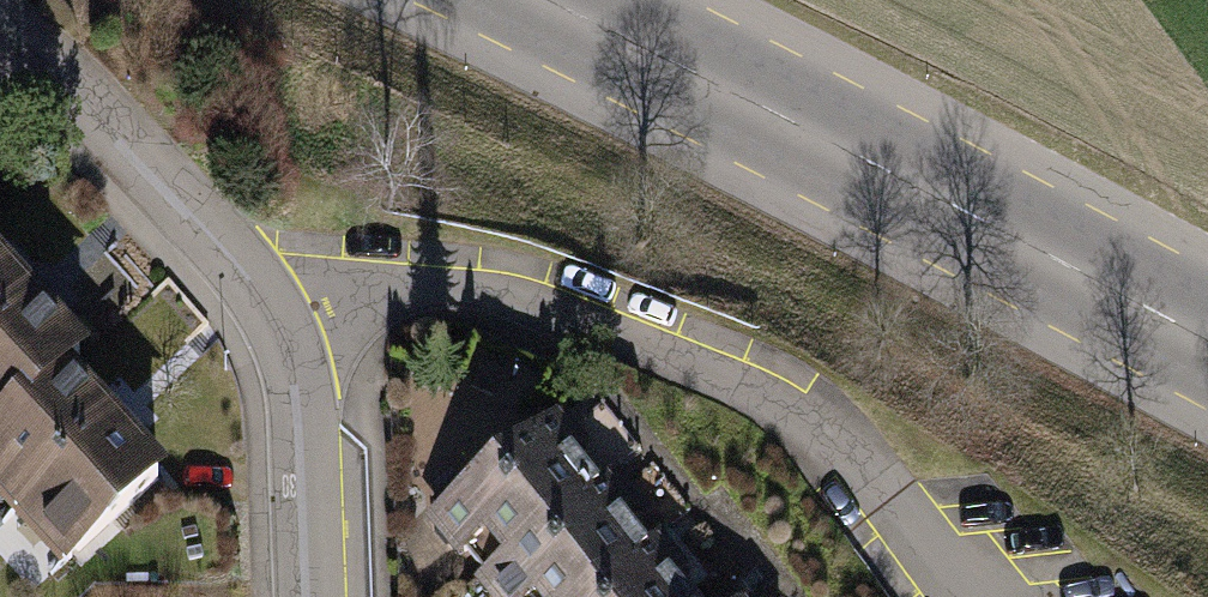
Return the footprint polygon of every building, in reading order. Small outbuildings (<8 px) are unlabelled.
[(0,233),(0,491),(68,565),(177,464),(77,358),(98,338),(0,233)] [(564,403),(426,513),(493,596),(709,596),(716,592),(564,403)] [(759,589),(748,596),(766,596),(759,589)]
